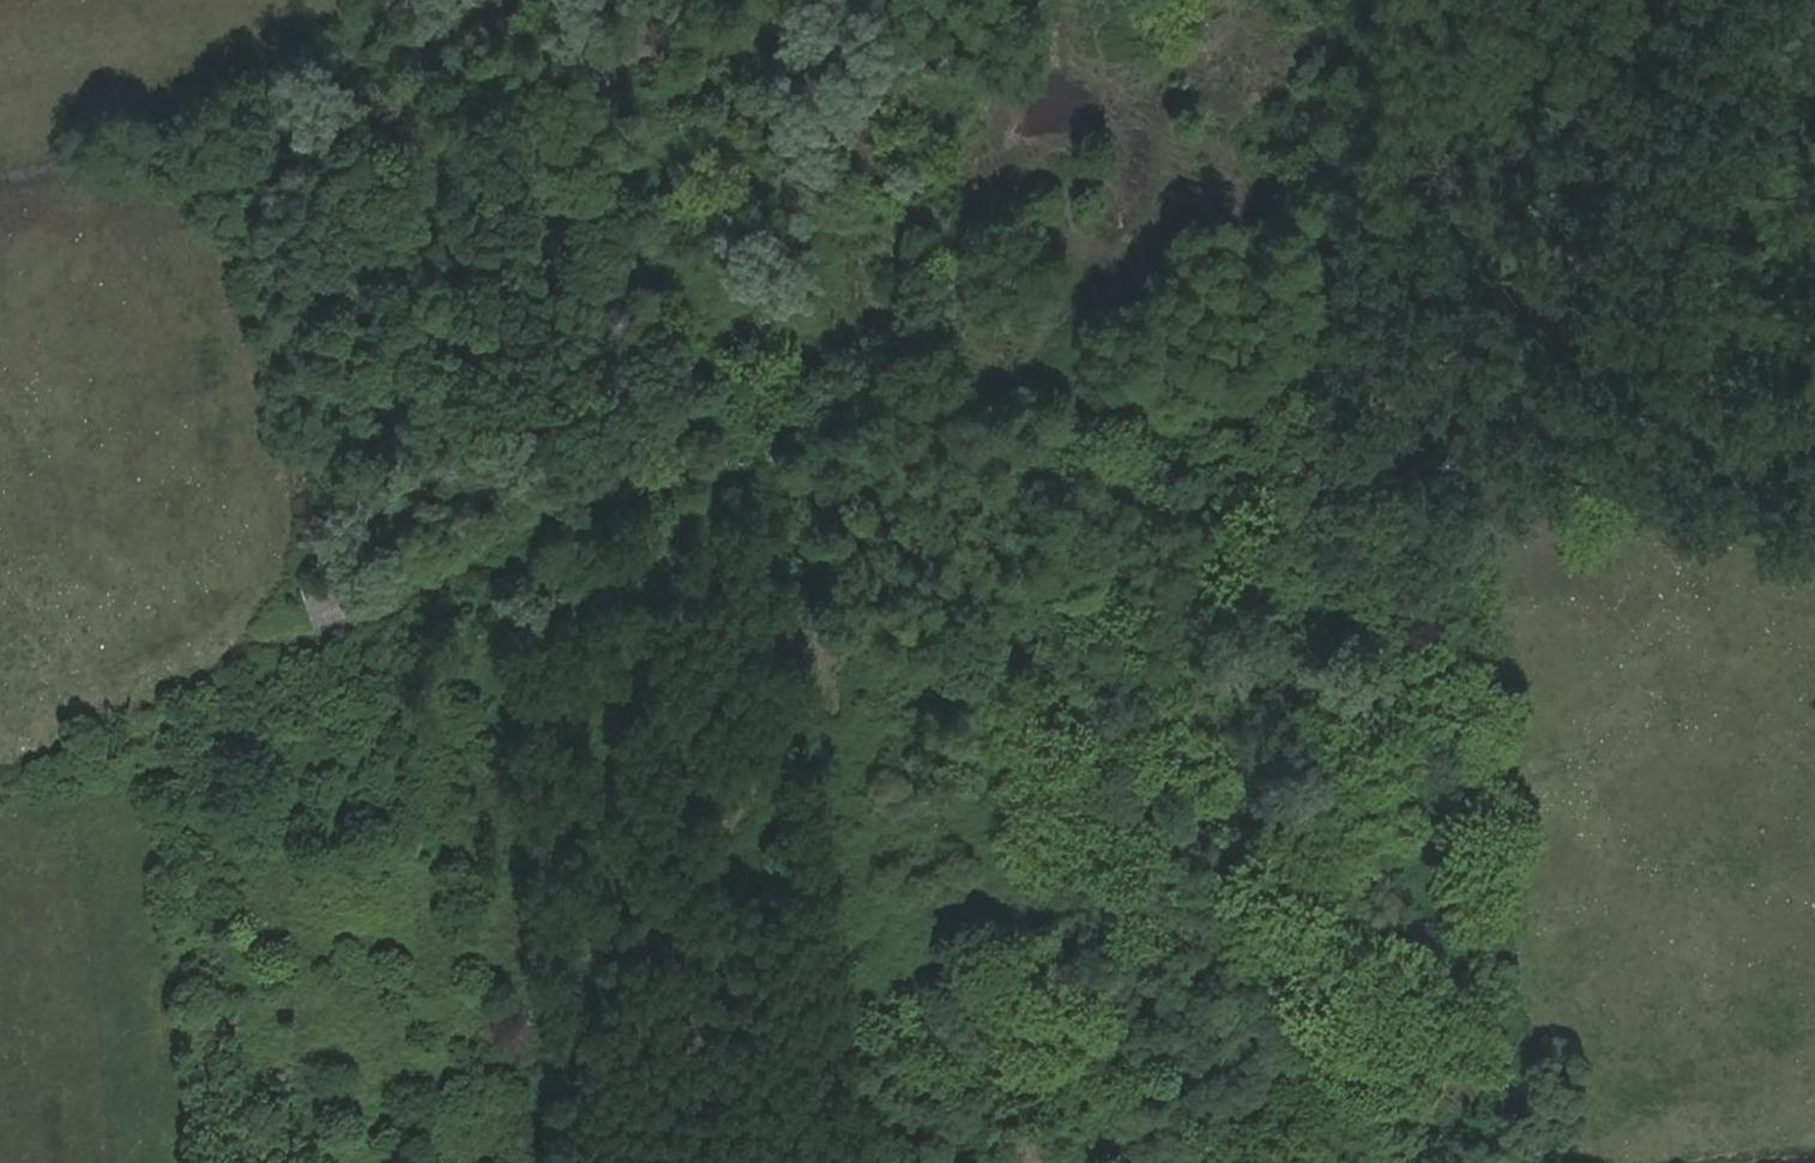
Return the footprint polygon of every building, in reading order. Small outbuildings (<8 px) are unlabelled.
[(337,577),(302,588),(313,625),(349,614),(337,577)]
